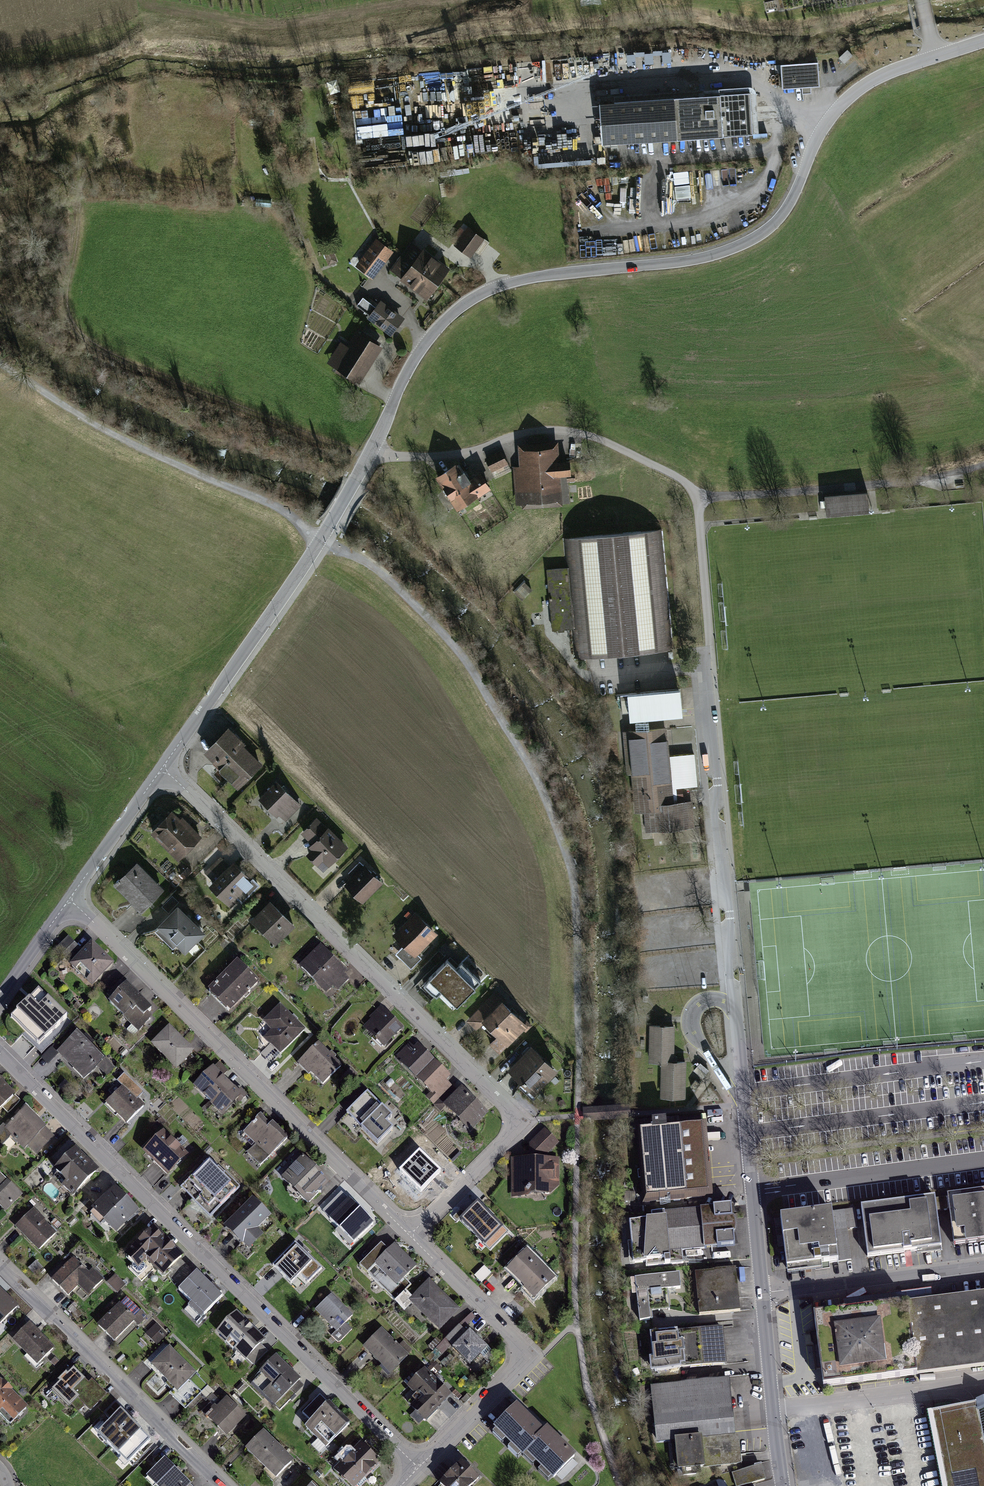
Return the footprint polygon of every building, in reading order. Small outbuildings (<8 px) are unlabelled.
[(818,61),(780,64),(781,88),(820,85),(818,61)] [(755,96),(603,108),(606,150),(758,138),(755,96)] [(358,141),(404,139),(403,115),(386,116),(386,118),(356,120),(358,141)] [(622,179),(622,191),(637,191),(637,180),(622,179)] [(455,243),(453,245),(471,258),(484,239),(467,226),(462,234),(455,243)] [(451,240),(455,243),(462,234),(458,231),(451,240)] [(376,238),(355,266),(372,279),(393,251),(376,238)] [(390,269),(401,278),(412,263),(422,249),(411,241),(390,269)] [(328,266),(337,262),(331,247),(322,250),(328,266)] [(412,263),(439,283),(450,269),(423,248),(422,249),(412,263)] [(439,283),(412,263),(401,278),(400,279),(427,299),(439,283)] [(362,297),(356,305),(369,315),(367,318),(391,336),(405,318),(381,300),(375,307),(362,297)] [(340,341),(326,363),(336,370),(335,372),(345,378),(347,376),(359,384),(383,347),(379,345),(381,343),(361,331),(360,333),(356,330),(347,345),(340,341)] [(556,446),(519,449),(521,463),(514,465),(517,500),(562,497),(560,473),(572,472),(571,459),(557,460),(556,446)] [(502,452),(486,460),(495,478),(511,470),(502,452)] [(457,465),(439,476),(458,506),(487,488),(479,474),(468,481),(457,465)] [(867,492),(825,496),(826,513),(869,509),(867,492)] [(673,651),(663,532),(573,540),(575,570),(549,572),(554,634),(585,632),(587,658),(673,651)] [(515,593),(521,599),(531,589),(525,583),(515,593)] [(628,693),(620,694),(621,724),(629,723),(628,693)] [(680,696),(662,697),(664,712),(681,711),(680,696)] [(666,728),(628,732),(635,809),(644,808),(647,830),(690,826),(688,803),(673,804),(666,728)] [(240,786),(263,765),(242,741),(239,738),(232,731),(213,748),(209,752),(228,773),(240,786)] [(283,820),(300,804),(280,783),(263,800),(283,820)] [(179,857),(198,839),(187,827),(173,813),(154,832),(179,857)] [(324,869),(345,847),(317,821),(304,834),(316,846),(308,854),(324,869)] [(237,909),(258,887),(239,869),(233,863),(211,885),(237,909)] [(162,890),(137,865),(118,883),(143,908),(157,895),(162,890)] [(363,901),(381,882),(366,867),(347,886),(363,901)] [(171,898),(162,905),(168,911),(176,904),(171,898)] [(276,943),(293,924),(282,913),(270,902),(253,921),(276,943)] [(208,935),(178,908),(171,915),(157,931),(187,958),(208,935)] [(414,956),(438,932),(418,912),(394,936),(404,946),(414,956)] [(93,984),(113,964),(93,943),(86,950),(72,964),(93,984)] [(327,992),(345,973),(334,962),(320,948),(302,966),(327,992)] [(457,970),(447,961),(429,979),(456,1006),(481,982),(463,964),(457,970)] [(229,1017),(261,986),(237,963),(206,994),(229,1017)] [(146,1023),(155,1015),(127,986),(111,1002),(138,1031),(146,1023)] [(67,1018),(39,990),(31,998),(11,1017),(39,1044),(67,1018)] [(509,1044),(528,1026),(497,994),(486,1005),(470,1021),(477,1028),(486,1020),(509,1044)] [(282,1054),(305,1032),(291,1018),(281,1007),(266,1022),(275,1031),(267,1039),(282,1054)] [(385,1046),(402,1028),(382,1010),(365,1028),(385,1046)] [(675,1027),(650,1027),(649,1064),(661,1064),(674,1065),(675,1027)] [(180,1070),(197,1053),(180,1037),(173,1029),(156,1046),(180,1070)] [(106,1063),(78,1036),(60,1054),(76,1068),(89,1081),(106,1063)] [(442,1104),(457,1089),(438,1070),(421,1053),(412,1045),(397,1060),(442,1104)] [(328,1056),(317,1046),(301,1063),(323,1084),(339,1067),(328,1056)] [(535,1091),(556,1070),(534,1048),(527,1055),(513,1069),(535,1091)] [(674,1065),(661,1064),(660,1100),(685,1100),(685,1065),(674,1065)] [(223,1114),(244,1095),(226,1076),(217,1067),(196,1087),(223,1114)] [(344,1076),(350,1083),(358,1076),(353,1070),(344,1076)] [(19,1101),(7,1088),(0,1082),(0,1110),(3,1107),(8,1112),(19,1101)] [(139,1100),(125,1086),(107,1105),(126,1123),(143,1104),(139,1100)] [(472,1134),(490,1113),(477,1102),(462,1088),(444,1109),(472,1134)] [(378,1144),(392,1130),(384,1122),(391,1114),(368,1093),(365,1097),(347,1114),(378,1144)] [(37,1153),(55,1134),(37,1116),(27,1107),(9,1126),(37,1153)] [(274,1130),(260,1117),(245,1133),(271,1157),(286,1141),(274,1130)] [(546,1154),(561,1137),(546,1127),(531,1141),(530,1146),(530,1156),(515,1157),(516,1192),(553,1192),(554,1154),(546,1154)] [(156,1162),(167,1173),(186,1154),(162,1131),(143,1150),(156,1162)] [(704,1131),(642,1136),(648,1203),(710,1198),(704,1131)] [(77,1193),(99,1172),(87,1161),(77,1150),(56,1171),(77,1193)] [(435,1179),(441,1172),(416,1150),(399,1168),(423,1191),(435,1179)] [(229,1198),(240,1187),(211,1159),(205,1165),(185,1187),(214,1215),(229,1198)] [(322,1186),(326,1182),(304,1161),(287,1179),(309,1200),(322,1186)] [(0,1173),(0,1211),(3,1214),(19,1197),(22,1194),(0,1173)] [(128,1220),(139,1210),(124,1194),(116,1185),(95,1206),(117,1230),(128,1220)] [(369,1218),(346,1193),(326,1212),(354,1242),(373,1222),(369,1218)] [(947,1198),(953,1248),(983,1244),(983,1193),(947,1198)] [(935,1199),(863,1209),(869,1255),(941,1246),(935,1199)] [(225,1228),(249,1251),(264,1237),(257,1230),(270,1217),(253,1200),(244,1208),(225,1228)] [(493,1254),(511,1234),(488,1212),(479,1204),(461,1223),(493,1254)] [(653,1223),(631,1225),(636,1265),(736,1254),(731,1208),(652,1217),(653,1223)] [(39,1216),(36,1212),(19,1228),(40,1251),(57,1235),(39,1216)] [(834,1221),(787,1226),(792,1267),(839,1261),(834,1221)] [(164,1277),(182,1259),(160,1236),(155,1231),(128,1257),(138,1268),(148,1259),(164,1277)] [(305,1249),(297,1241),(274,1263),(288,1277),(297,1269),(310,1281),(323,1267),(305,1249)] [(399,1246),(395,1242),(376,1261),(397,1282),(416,1263),(399,1246)] [(538,1304),(557,1286),(527,1254),(523,1258),(508,1272),(538,1304)] [(90,1275),(73,1260),(52,1282),(58,1287),(69,1297),(79,1286),(90,1296),(103,1282),(92,1273),(90,1275)] [(482,1285),(492,1274),(484,1267),(475,1278),(482,1285)] [(734,1271),(697,1275),(701,1314),(738,1310),(734,1271)] [(206,1319),(226,1301),(213,1286),(202,1273),(181,1291),(206,1319)] [(115,1275),(107,1285),(116,1293),(125,1284),(115,1275)] [(678,1276),(635,1280),(639,1323),(650,1322),(649,1313),(669,1311),(668,1291),(679,1290),(678,1276)] [(443,1330),(460,1312),(434,1286),(429,1281),(412,1299),(443,1330)] [(17,1307),(6,1295),(0,1290),(0,1325),(17,1307)] [(910,1300),(921,1374),(983,1365),(983,1290),(910,1300)] [(136,1326),(146,1315),(126,1294),(98,1324),(105,1331),(115,1341),(133,1322),(136,1326)] [(337,1301),(333,1296),(317,1313),(339,1332),(354,1316),(337,1301)] [(910,1299),(814,1312),(824,1386),(920,1373),(910,1299)] [(246,1357),(266,1334),(250,1320),(236,1307),(216,1330),(246,1357)] [(155,1324),(145,1336),(157,1346),(167,1335),(155,1324)] [(453,1350),(470,1332),(460,1324),(444,1342),(453,1350)] [(32,1325),(16,1341),(40,1365),(56,1349),(38,1331),(32,1325)] [(720,1328),(649,1336),(653,1374),(724,1366),(720,1328)] [(391,1375),(409,1357),(382,1330),(364,1348),(377,1361),(391,1375)] [(470,1366),(488,1349),(476,1336),(472,1332),(454,1350),(470,1366)] [(173,1394),(196,1371),(170,1347),(167,1351),(152,1365),(173,1387),(169,1390),(171,1392),(173,1394)] [(285,1396),(305,1377),(297,1369),(281,1353),(261,1372),(285,1396)] [(88,1409),(104,1393),(91,1382),(90,1380),(87,1383),(82,1377),(73,1369),(52,1390),(69,1407),(72,1404),(79,1411),(85,1405),(88,1409)] [(425,1420),(449,1396),(439,1386),(424,1371),(409,1386),(423,1401),(414,1410),(425,1420)] [(0,1381),(0,1412),(13,1426),(28,1411),(0,1381)] [(729,1382),(652,1388),(656,1443),(673,1442),(675,1472),(740,1467),(738,1436),(733,1437),(729,1382)] [(323,1444),(349,1416),(326,1394),(319,1400),(299,1422),(323,1444)] [(205,1420),(225,1441),(247,1420),(227,1400),(205,1420)] [(946,1485),(983,1485),(983,1401),(932,1411),(946,1485)] [(525,1453),(544,1433),(528,1418),(516,1406),(494,1429),(522,1456),(525,1453)] [(129,1461),(150,1440),(133,1422),(120,1410),(97,1433),(129,1461)] [(275,1478),(295,1457),(269,1432),(266,1428),(246,1449),(275,1478)] [(544,1433),(525,1453),(553,1479),(575,1457),(557,1440),(547,1431),(544,1433)] [(354,1483),(378,1456),(362,1441),(337,1468),(344,1473),(354,1483)] [(180,1472),(166,1459),(146,1479),(154,1485),(194,1485),(180,1472)] [(476,1478),(468,1469),(462,1462),(439,1483),(442,1485),(468,1485),(476,1478)] [(732,1473),(736,1485),(747,1485),(766,1481),(762,1465),(732,1473)]
